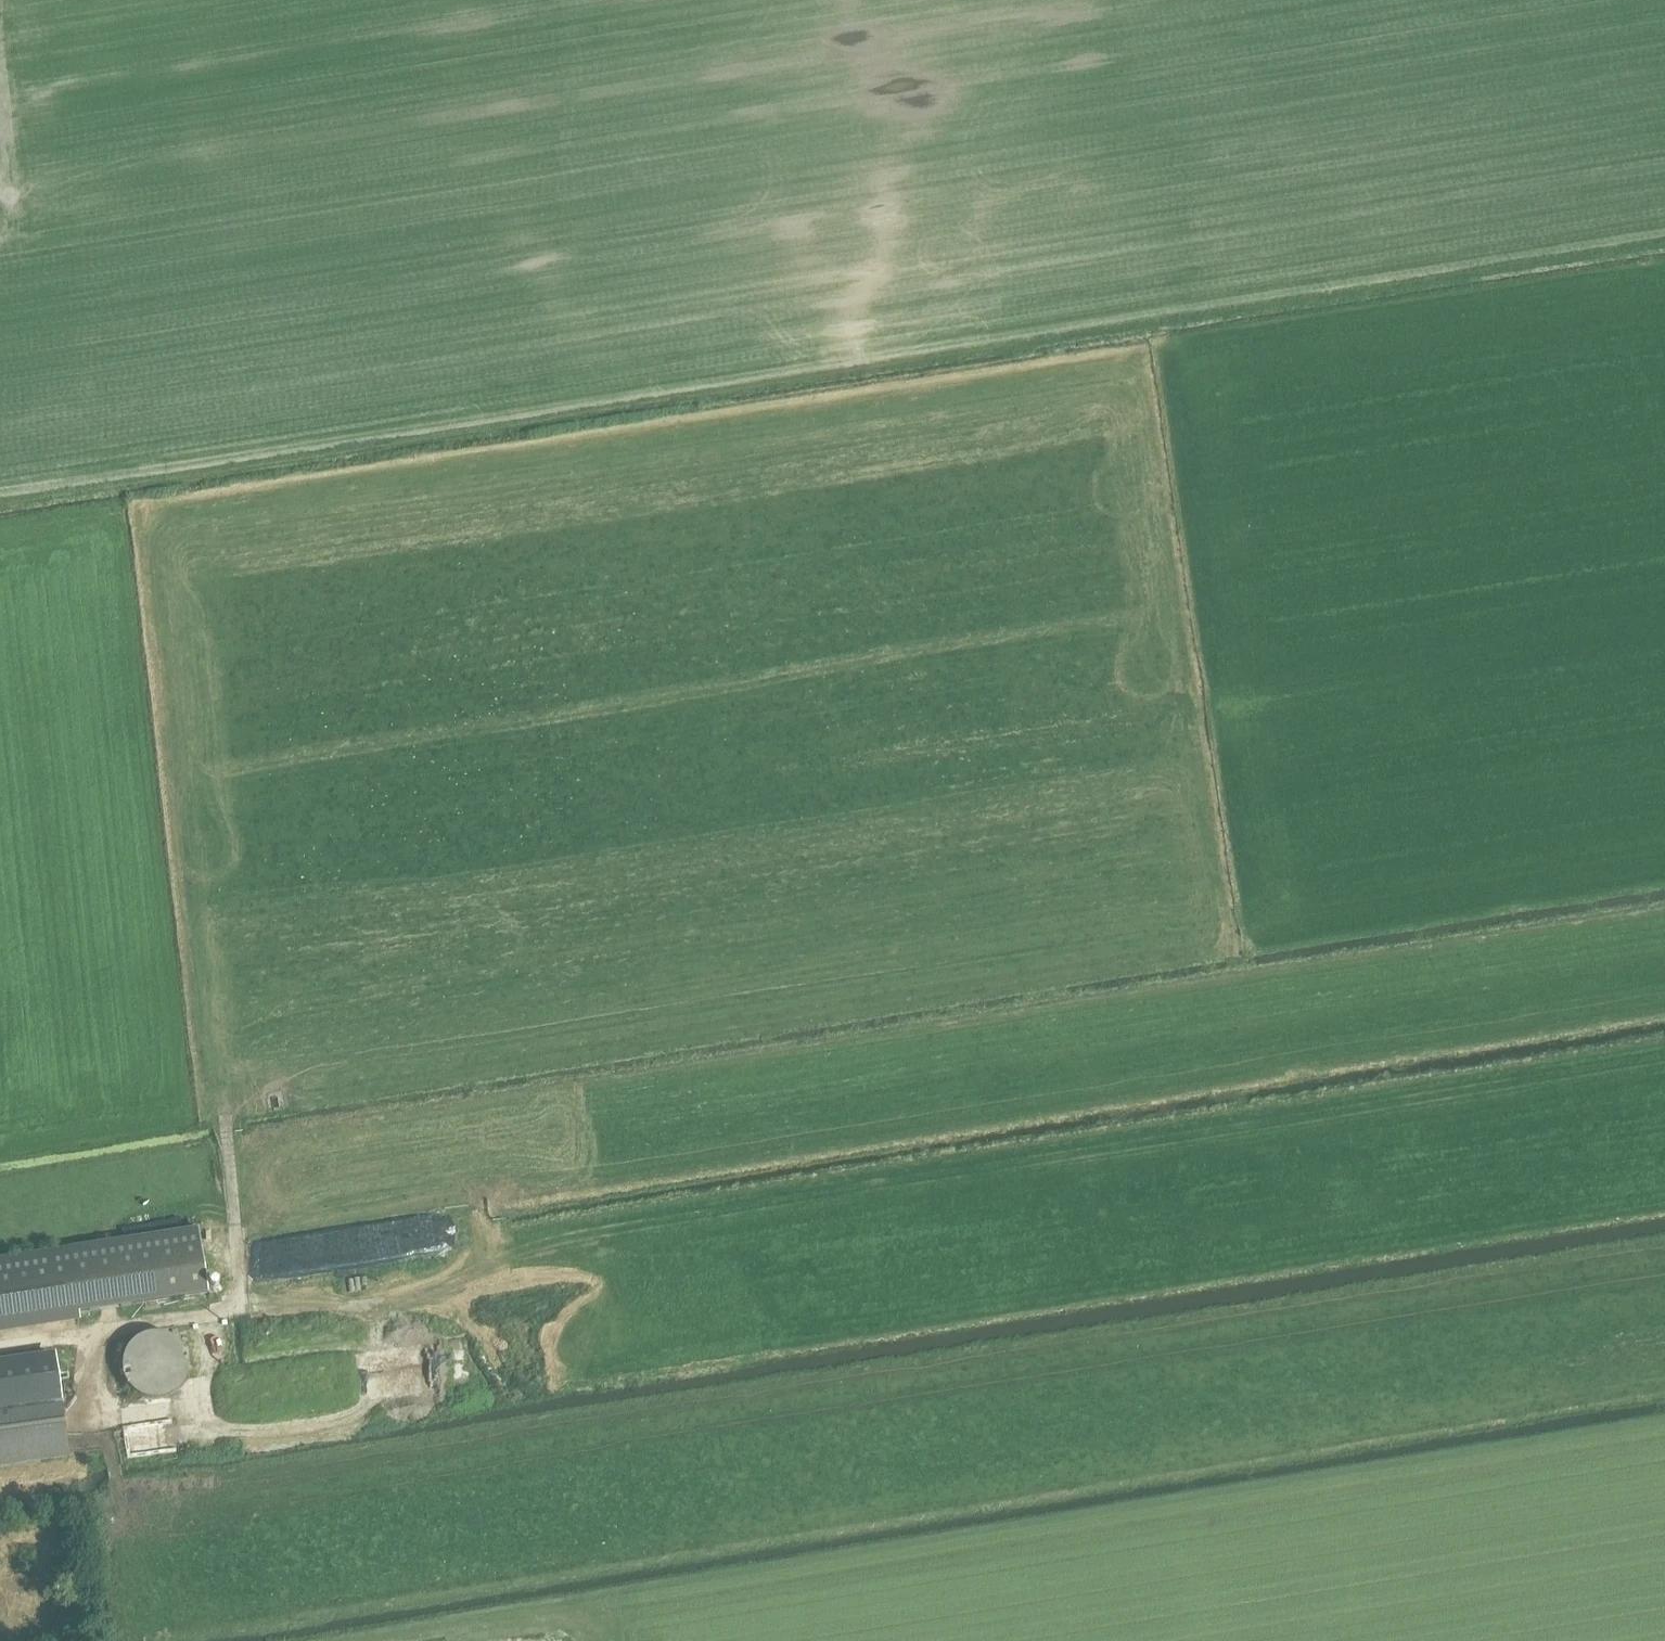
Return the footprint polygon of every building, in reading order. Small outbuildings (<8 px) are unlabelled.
[(0,1259),(0,1325),(207,1292),(197,1228),(0,1259)] [(185,1373),(185,1368),(185,1362),(183,1357),(181,1353),(177,1348),(172,1344),(167,1341),(157,1339),(153,1340),(147,1341),(142,1343),(138,1347),(135,1350),(131,1355),(129,1361),(128,1367),(129,1373),(130,1378),(132,1382),(136,1387),(139,1390),(144,1393),(150,1396),(155,1396),(162,1396),(166,1395),(171,1393),(176,1389),(180,1384),(183,1379),(185,1373)] [(0,1359),(0,1464),(67,1455),(64,1432),(58,1388),(53,1351),(0,1359)]
